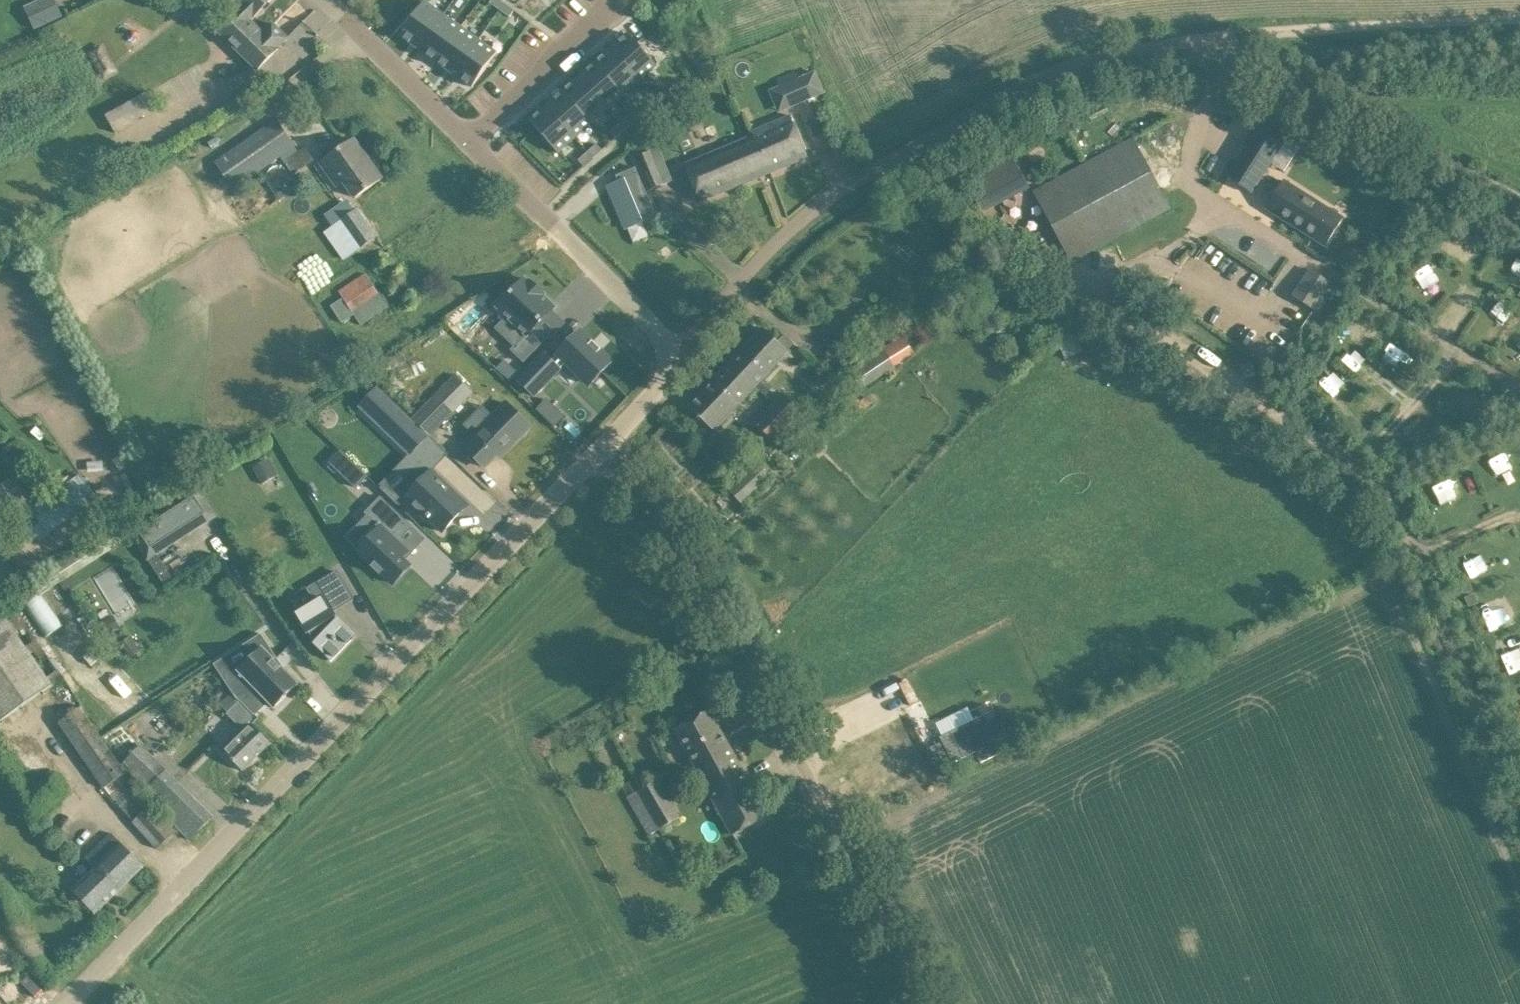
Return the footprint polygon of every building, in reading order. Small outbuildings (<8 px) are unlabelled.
[(62,15),(55,0),(34,0),(23,5),(33,27),(62,15)] [(240,53),(257,69),(274,52),(288,38),(273,23),(264,33),(251,20),(271,0),(238,0),(243,5),(218,30),(240,53)] [(490,2),(500,9),(505,3),(501,0),(492,0),(490,2)] [(425,1),(400,35),(418,48),(443,14),(425,1)] [(505,3),(500,9),(510,17),(515,10),(505,3)] [(443,14),(418,48),(436,61),(461,27),(443,14)] [(461,27),(436,61),(454,74),(479,40),(461,27)] [(629,34),(613,48),(640,79),(657,65),(629,34)] [(479,40),(454,74),(472,87),(497,53),(479,40)] [(613,48),(596,63),(624,94),(640,79),(613,48)] [(96,67),(106,75),(117,63),(103,51),(99,56),(103,59),(96,67)] [(596,63),(580,77),(607,108),(624,94),(596,63)] [(815,71),(800,76),(797,70),(777,79),(790,108),(824,93),(815,71)] [(580,77),(563,92),(591,123),(607,108),(580,77)] [(563,92),(547,106),(574,138),(591,123),(563,92)] [(667,92),(658,101),(664,107),(673,99),(667,92)] [(118,132),(160,112),(151,93),(109,112),(118,132)] [(658,101),(649,109),(655,115),(664,107),(658,101)] [(547,106),(530,121),(558,152),(574,138),(547,106)] [(629,115),(620,123),(626,129),(635,121),(629,115)] [(755,135),(770,172),(808,157),(800,138),(791,115),(753,131),(755,135)] [(216,163),(233,188),(294,145),(277,120),(216,163)] [(620,123),(611,131),(617,137),(626,129),(620,123)] [(1251,193),(1282,145),(1265,134),(1258,130),(1239,161),(1228,177),(1251,193)] [(770,172),(755,135),(686,164),(694,182),(701,201),(770,172)] [(1133,138),(1126,141),(1035,190),(1072,260),(1170,207),(1133,138)] [(321,163),(330,175),(337,186),(344,181),(356,197),(382,178),(354,139),(321,163)] [(647,141),(632,147),(636,156),(651,150),(647,141)] [(597,143),(588,151),(593,158),(603,150),(597,143)] [(285,161),(294,173),(314,159),(305,147),(285,161)] [(636,156),(644,176),(650,190),(665,184),(651,150),(636,156)] [(588,151),(579,160),(584,166),(593,158),(588,151)] [(1014,154),(1011,156),(965,180),(983,212),(1031,186),(1014,154)] [(624,180),(610,186),(626,227),(641,220),(639,216),(654,210),(636,167),(621,173),(624,180)] [(1283,180),(1266,207),(1326,245),(1343,218),(1283,180)] [(287,194),(284,189),(276,194),(280,200),(287,194)] [(377,235),(358,209),(357,208),(355,210),(341,220),(361,247),(377,235)] [(1430,238),(1424,246),(1432,252),(1438,243),(1430,238)] [(1311,270),(1294,296),(1317,311),(1325,299),(1321,297),(1331,282),(1311,270)] [(354,314),(361,325),(388,307),(366,273),(339,290),(343,297),(331,305),(342,322),(354,314)] [(510,289),(495,305),(507,316),(526,334),(514,346),(511,349),(524,362),(550,335),(539,324),(553,309),(555,306),(543,295),(544,294),(530,281),(529,282),(525,278),(513,292),(510,289)] [(1479,333),(1489,342),(1497,332),(1487,323),(1479,333)] [(731,363),(755,386),(788,351),(763,328),(731,363)] [(544,352),(518,379),(534,395),(567,362),(590,384),(612,362),(601,350),(601,349),(600,348),(599,349),(594,344),(595,343),(593,342),(592,343),(580,331),(558,353),(558,354),(552,360),(544,352)] [(1060,341),(1068,356),(1085,347),(1078,332),(1060,341)] [(902,334),(849,368),(850,370),(844,374),(852,386),(857,383),(861,388),(895,367),(894,365),(914,353),(902,334)] [(714,430),(755,386),(731,363),(689,407),(714,430)] [(424,404),(411,417),(429,434),(473,391),(454,373),(424,404)] [(365,399),(359,406),(374,421),(409,454),(410,456),(430,436),(412,418),(411,417),(378,386),(365,399)] [(545,410),(581,445),(600,424),(565,390),(545,410)] [(772,454),(778,446),(776,444),(805,414),(781,392),(754,422),(755,423),(747,432),(772,454)] [(849,401),(857,410),(863,405),(855,395),(849,401)] [(485,409),(467,428),(478,439),(468,450),(484,466),(512,437),(517,441),(531,427),(506,403),(493,416),(485,409)] [(1338,413),(1332,421),(1340,428),(1346,420),(1338,413)] [(341,451),(330,462),(356,487),(368,475),(341,451)] [(1465,454),(1456,459),(1461,469),(1470,464),(1465,454)] [(1509,455),(1487,460),(1491,478),(1513,474),(1509,455)] [(413,477),(400,490),(414,503),(412,505),(423,516),(425,514),(443,532),(464,510),(452,499),(457,494),(419,458),(406,471),(413,477)] [(756,460),(741,473),(727,487),(740,502),(769,475),(756,460)] [(264,461),(253,467),(262,483),(273,477),(264,461)] [(9,524),(36,506),(15,475),(0,485),(0,511),(9,524)] [(1425,489),(1436,506),(1452,495),(1441,478),(1425,489)] [(72,483),(0,535),(0,542),(11,557),(85,503),(78,493),(84,489),(78,481),(73,485),(72,483)] [(174,579),(158,554),(205,524),(184,492),(139,521),(127,529),(132,537),(147,560),(164,586),(174,579)] [(381,527),(359,550),(374,565),(373,566),(381,574),(382,573),(394,584),(411,566),(402,557),(408,552),(397,541),(412,526),(381,497),(366,512),(381,527)] [(70,556),(10,594),(18,606),(22,603),(38,591),(40,594),(132,537),(127,529),(139,521),(135,515),(70,556)] [(337,620),(335,617),(332,612),(334,611),(333,609),(351,597),(353,600),(354,599),(343,582),(337,571),(337,569),(306,587),(314,602),(294,614),(307,634),(310,633),(315,642),(314,643),(331,660),(356,634),(339,617),(337,620)] [(1469,580),(1460,584),(1464,594),(1473,590),(1469,580)] [(63,624),(50,606),(41,596),(40,594),(38,591),(22,603),(45,636),(63,624)] [(1474,593),(1465,597),(1469,607),(1478,603),(1474,593)] [(1492,621),(1508,613),(1500,596),(1484,604),(1492,621)] [(52,684),(4,615),(0,618),(0,720),(52,684)] [(120,626),(113,615),(101,623),(108,634),(120,626)] [(216,663),(214,664),(233,692),(239,701),(241,699),(255,713),(269,700),(275,706),(298,683),(275,660),(278,657),(261,633),(247,642),(254,653),(223,674),(216,663)] [(120,643),(130,657),(140,650),(131,636),(120,643)] [(1504,673),(1495,677),(1499,686),(1508,682),(1504,673)] [(241,728),(220,749),(230,759),(230,758),(243,770),(271,742),(253,724),(259,717),(255,713),(241,699),(239,701),(227,713),(241,728)] [(83,705),(58,721),(104,787),(124,772),(125,771),(83,705)] [(735,834),(750,825),(768,816),(710,709),(672,730),(735,834)] [(942,736),(940,737),(953,763),(976,752),(981,762),(1002,752),(997,741),(1008,736),(995,710),(974,720),(942,736)] [(146,789),(145,790),(190,839),(212,817),(198,803),(177,783),(176,783),(165,772),(165,771),(165,769),(151,756),(152,756),(141,745),(126,761),(146,789)] [(658,779),(628,796),(650,835),(680,818),(658,779)] [(150,803),(133,821),(144,833),(158,848),(176,832),(162,817),(150,803)] [(73,890),(82,899),(96,914),(145,866),(112,833),(90,854),(88,851),(84,855),(96,867),(73,890)]
